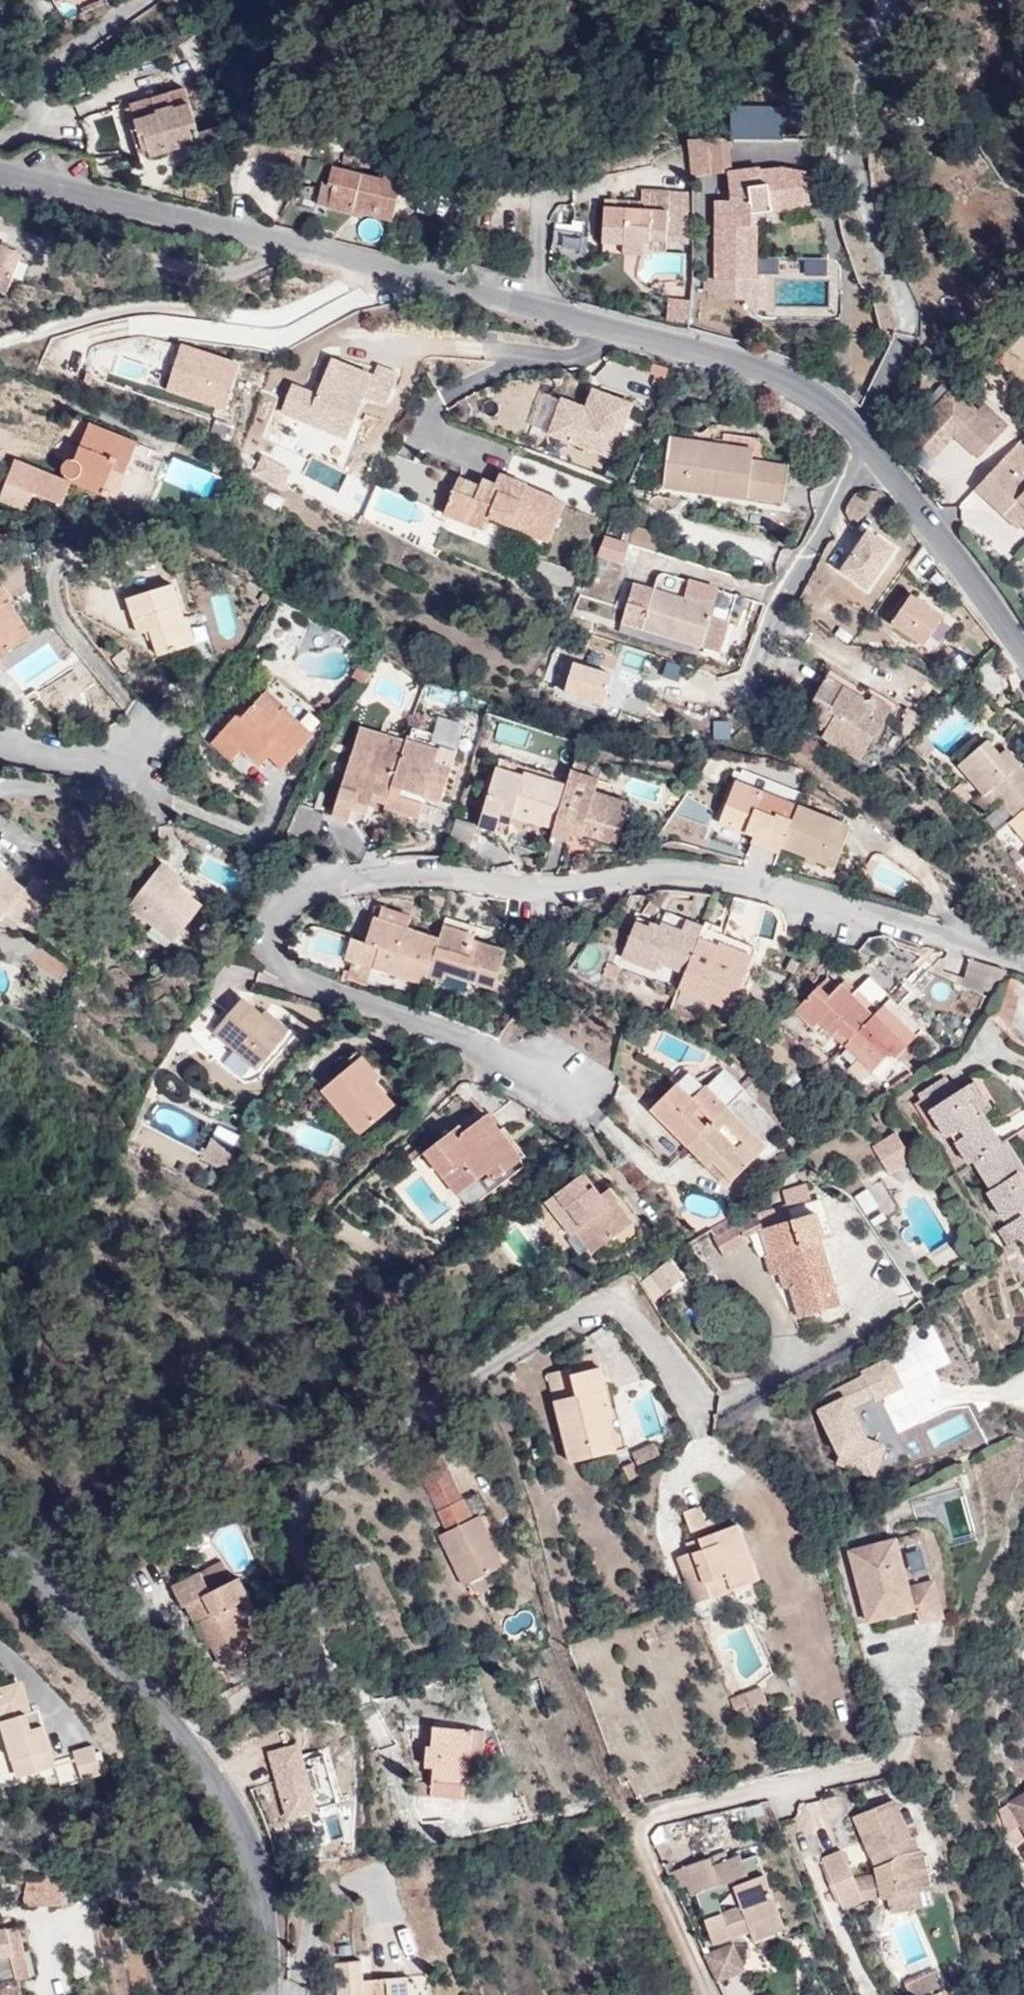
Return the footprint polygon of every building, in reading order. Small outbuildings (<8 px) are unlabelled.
[(200,141),(199,136),(184,88),(130,105),(145,158),(196,142),(200,141)] [(728,134),(692,138),(693,176),(727,172),(733,171),(728,134)] [(334,185),(329,207),(353,213),(353,211),(392,221),(402,178),(385,174),(383,179),(329,166),(324,182),(334,185)] [(733,171),(727,172),(731,200),(717,200),(715,277),(705,278),(705,288),(707,289),(708,297),(742,298),(744,228),(755,228),(756,211),(809,205),(805,174),(782,169),(761,172),(760,167),(733,171)] [(318,205),(329,207),(334,185),(324,182),(318,205)] [(689,242),(688,193),(641,190),(640,210),(604,208),(602,242),(623,243),(644,244),(644,239),(689,242)] [(744,228),(742,298),(754,314),(755,228),(744,228)] [(644,244),(623,243),(623,252),(643,253),(644,244)] [(31,262),(0,250),(0,293),(18,299),(31,262)] [(667,298),(666,321),(683,325),(686,299),(667,298)] [(227,410),(242,365),(182,346),(168,391),(227,410)] [(333,359),(324,383),(332,387),(327,398),(319,395),(294,385),(283,412),(349,439),(375,376),(333,359)] [(332,387),(324,383),(319,395),(327,398),(332,387)] [(584,406),(560,397),(546,433),(610,457),(631,403),(591,388),(584,406)] [(855,389),(848,396),(861,406),(865,398),(855,389)] [(932,413),(931,415),(951,434),(952,433),(978,457),(984,450),(1002,430),(1007,425),(982,402),(972,414),(947,391),(929,410),(932,413)] [(951,434),(931,415),(912,435),(932,455),(951,434)] [(114,468),(128,474),(139,444),(91,425),(76,462),(69,463),(66,469),(67,481),(16,460),(0,500),(27,511),(34,493),(64,505),(73,482),(105,494),(114,468)] [(1017,444),(1002,430),(984,450),(999,463),(1017,444)] [(699,448),(671,443),(665,487),(748,500),(748,497),(785,503),(789,465),(766,462),(768,446),(766,442),(762,438),(726,434),(725,445),(700,441),(699,448)] [(672,437),(671,443),(699,448),(700,441),(672,437)] [(1017,444),(999,463),(976,488),(1003,514),(1007,509),(1021,523),(1023,525),(1023,445),(1020,441),(1017,444)] [(118,499),(128,474),(114,468),(105,494),(118,499)] [(445,512),(486,530),(491,517),(549,541),(565,502),(500,475),(497,485),(484,479),(479,493),(457,484),(445,512)] [(1018,527),(1021,523),(1007,509),(1003,514),(1018,527)] [(636,526),(631,544),(658,552),(662,535),(636,526)] [(871,529),(845,569),(871,586),(897,546),(871,529)] [(626,563),(631,544),(607,537),(599,555),(626,563)] [(684,598),(715,607),(720,588),(690,579),(684,598)] [(0,581),(0,597),(5,605),(10,602),(13,600),(1,580),(0,581)] [(159,656),(206,641),(198,613),(184,617),(174,584),(128,599),(138,633),(150,630),(159,656)] [(684,598),(636,584),(624,622),(720,651),(729,619),(713,614),(715,607),(684,598)] [(716,611),(731,617),(741,594),(726,588),(716,611)] [(947,614),(914,593),(895,621),(928,643),(947,614)] [(0,597),(0,655),(31,636),(10,602),(5,605),(0,597)] [(619,672),(577,659),(568,688),(610,701),(619,672)] [(823,737),(862,758),(875,735),(877,736),(893,707),(874,696),(871,701),(829,676),(807,715),(828,728),(823,737)] [(268,689),(263,695),(280,712),(284,707),(285,705),(268,689)] [(280,712),(263,695),(242,719),(238,716),(213,743),(232,761),(243,749),(261,767),(270,757),(283,768),(314,734),(284,707),(280,712)] [(439,751),(382,734),(362,727),(334,816),(350,822),(354,809),(356,802),(370,806),(372,799),(387,804),(385,808),(420,818),(424,804),(402,797),(404,790),(442,801),(452,768),(436,762),(439,751)] [(384,728),(382,734),(439,751),(436,762),(452,768),(457,751),(384,728)] [(1007,748),(1000,754),(988,740),(960,765),(986,795),(992,789),(1017,817),(1023,810),(1023,768),(1007,748)] [(584,830),(584,833),(617,843),(629,802),(596,792),(600,779),(572,771),(568,785),(526,772),(525,776),(498,767),(480,826),(482,826),(496,832),(499,822),(511,826),(514,816),(554,828),(552,836),(570,840),(571,833),(573,826),(584,830)] [(852,826),(737,780),(721,822),(756,835),(753,842),(780,853),(783,846),(836,868),(852,826)] [(356,802),(354,809),(368,814),(370,806),(356,802)] [(326,814),(302,806),(287,833),(318,840),(326,814)] [(1011,822),(1023,837),(1023,810),(1017,817),(1011,822)] [(475,852),(482,826),(480,826),(456,819),(449,844),(475,852)] [(583,836),(584,833),(584,830),(573,826),(571,833),(583,836)] [(165,864),(159,870),(180,887),(185,880),(165,864)] [(6,913),(24,927),(52,893),(35,878),(26,889),(0,868),(0,920),(6,913)] [(180,887),(159,870),(130,906),(174,941),(203,906),(180,887)] [(496,988),(507,950),(475,940),(480,925),(448,915),(441,938),(409,927),(412,916),(379,905),(368,941),(353,937),(347,958),(354,960),(349,977),(370,983),(375,966),(427,983),(429,975),(446,980),(448,973),(496,988)] [(721,942),(754,955),(756,947),(667,911),(663,923),(720,946),(721,942)] [(740,991),(754,955),(721,942),(720,946),(663,923),(659,932),(637,922),(622,957),(635,962),(632,972),(653,981),(660,962),(686,973),(680,988),(730,1008),(737,989),(740,991)] [(890,988),(922,957),(918,952),(900,946),(874,971),(890,988)] [(971,959),(962,986),(984,995),(985,990),(996,994),(1006,970),(971,959)] [(827,978),(820,986),(830,996),(838,988),(827,978)] [(847,979),(842,984),(852,995),(857,990),(847,979)] [(851,1040),(881,1009),(859,988),(857,990),(852,995),(842,984),(838,988),(830,996),(820,986),(797,1010),(815,1028),(821,1022),(835,1035),(841,1029),(851,1040)] [(1021,997),(1009,991),(999,1012),(1010,1029),(1021,997)] [(891,998),(885,1005),(900,1020),(906,1013),(891,998)] [(256,1070),(290,1032),(268,1012),(264,1017),(244,999),(215,1033),(256,1070)] [(851,1040),(847,1045),(873,1070),(890,1052),(896,1058),(923,1030),(906,1013),(900,1020),(885,1005),(881,1009),(851,1040)] [(375,1084),(378,1082),(383,1077),(364,1055),(356,1062),(375,1084)] [(396,1104),(378,1082),(375,1084),(356,1062),(324,1089),(322,1091),(361,1134),(396,1104)] [(690,1071),(678,1084),(693,1099),(705,1086),(690,1071)] [(322,1091),(324,1089),(314,1076),(302,1092),(312,1104),(322,1091)] [(975,1159),(1002,1142),(984,1113),(967,1086),(956,1092),(946,1076),(920,1093),(947,1137),(952,1133),(970,1162),(975,1159)] [(976,1080),(967,1086),(984,1113),(993,1108),(976,1080)] [(693,1099),(678,1084),(652,1110),(709,1167),(714,1162),(733,1181),(767,1146),(705,1086),(693,1099)] [(508,1156),(514,1165),(522,1159),(488,1114),(460,1136),(455,1129),(425,1152),(458,1194),(487,1172),(508,1156)] [(890,1171),(913,1156),(897,1131),(874,1145),(890,1171)] [(1007,1139),(1002,1142),(975,1159),(993,1188),(989,1191),(1006,1219),(1023,1207),(1023,1166),(1007,1139)] [(493,1181),(514,1165),(508,1156),(487,1172),(493,1181)] [(728,1186),(733,1181),(714,1162),(709,1167),(728,1186)] [(594,1252),(633,1223),(617,1201),(618,1199),(611,1187),(600,1196),(584,1173),(547,1201),(573,1235),(578,1231),(590,1247),(594,1252)] [(785,1203),(790,1218),(814,1211),(805,1182),(781,1189),(785,1203)] [(617,1201),(633,1223),(640,1218),(614,1184),(611,1187),(618,1199),(617,1201)] [(799,1315),(842,1302),(822,1236),(825,1234),(817,1210),(814,1211),(790,1218),(785,1203),(756,1212),(760,1227),(768,1253),(766,1254),(771,1272),(780,1269),(784,1285),(790,1283),(799,1315)] [(760,1227),(756,1212),(739,1220),(747,1233),(760,1227)] [(736,1214),(711,1228),(725,1253),(750,1239),(747,1233),(739,1220),(736,1214)] [(1023,1234),(1023,1215),(1001,1229),(1010,1244),(1023,1234)] [(581,1255),(590,1247),(578,1231),(573,1235),(569,1238),(581,1255)] [(564,1361),(566,1368),(571,1367),(573,1374),(600,1367),(596,1353),(564,1361)] [(866,1378),(868,1381),(879,1400),(881,1404),(907,1389),(892,1363),(866,1378)] [(571,1367),(566,1368),(548,1373),(571,1462),(618,1450),(608,1411),(613,1410),(613,1408),(603,1366),(600,1367),(573,1374),(571,1367)] [(857,1413),(879,1400),(868,1381),(846,1393),(857,1413)] [(875,1445),(857,1413),(846,1393),(831,1402),(836,1411),(825,1417),(849,1459),(846,1468),(883,1480),(892,1450),(875,1445)] [(608,1411),(618,1450),(629,1447),(619,1406),(613,1408),(613,1410),(608,1411)] [(641,1463),(663,1453),(658,1442),(636,1453),(641,1463)] [(418,1463),(441,1510),(462,1500),(439,1452),(418,1463)] [(462,1500),(441,1510),(439,1511),(448,1531),(440,1535),(465,1585),(471,1582),(489,1573),(505,1565),(480,1515),(474,1519),(464,1498),(462,1500)] [(695,1603),(760,1579),(739,1523),(710,1533),(700,1505),(685,1511),(695,1539),(687,1543),(690,1553),(679,1557),(695,1603)] [(897,1533),(851,1544),(868,1615),(917,1603),(921,1617),(943,1611),(935,1575),(909,1582),(897,1533)] [(224,1561),(202,1572),(211,1592),(233,1581),(224,1561)] [(211,1592),(202,1572),(174,1586),(182,1607),(187,1605),(209,1648),(213,1646),(223,1666),(271,1641),(239,1577),(233,1581),(211,1592)] [(489,1573),(471,1582),(477,1595),(495,1586),(489,1573)] [(44,1727),(31,1731),(27,1716),(31,1715),(25,1696),(21,1697),(17,1685),(0,1690),(0,1725),(1,1724),(6,1723),(23,1778),(56,1768),(44,1727)] [(744,1694),(748,1704),(749,1708),(765,1701),(760,1688),(744,1694)] [(734,1710),(748,1704),(744,1694),(730,1700),(734,1710)] [(31,1715),(27,1716),(31,1731),(44,1727),(39,1713),(31,1715)] [(18,1780),(23,1778),(6,1723),(1,1724),(18,1780)] [(463,1782),(469,1783),(470,1764),(473,1729),(434,1726),(432,1747),(427,1746),(426,1768),(434,1768),(432,1796),(461,1799),(463,1782)] [(473,1729),(470,1764),(479,1764),(482,1730),(473,1729)] [(272,1751),(288,1821),(321,1813),(304,1744),(272,1751)] [(83,1782),(102,1776),(94,1746),(74,1752),(83,1782)] [(1010,1803),(1023,1824),(1023,1794),(1010,1803)] [(879,1866),(881,1875),(884,1893),(885,1898),(891,1897),(923,1890),(933,1888),(925,1847),(921,1848),(918,1834),(913,1835),(897,1796),(857,1814),(879,1866)] [(865,1897),(858,1880),(844,1849),(823,1857),(844,1906),(865,1897)] [(750,1925),(780,1913),(758,1854),(743,1859),(742,1854),(713,1865),(710,1858),(681,1868),(691,1896),(697,1894),(715,1943),(751,1929),(750,1925)] [(64,1893),(63,1866),(22,1867),(23,1894),(64,1893)] [(881,1875),(858,1880),(865,1897),(884,1893),(881,1875)] [(926,1904),(923,1890),(891,1897),(893,1912),(926,1904)] [(785,1926),(780,1913),(750,1925),(751,1929),(754,1938),(785,1926)] [(7,1929),(19,1980),(32,1976),(20,1926),(7,1929)] [(19,1980),(7,1929),(6,1927),(0,1929),(0,1994),(23,1994),(19,1980)] [(720,1980),(747,1970),(737,1944),(708,1954),(720,1980)] [(364,1958),(337,1960),(340,1994),(410,1994),(409,1977),(365,1980),(364,1958)] [(924,1974),(930,1988),(946,1981),(941,1967),(924,1974)] [(917,1994),(930,1988),(924,1974),(911,1980),(917,1994)]
